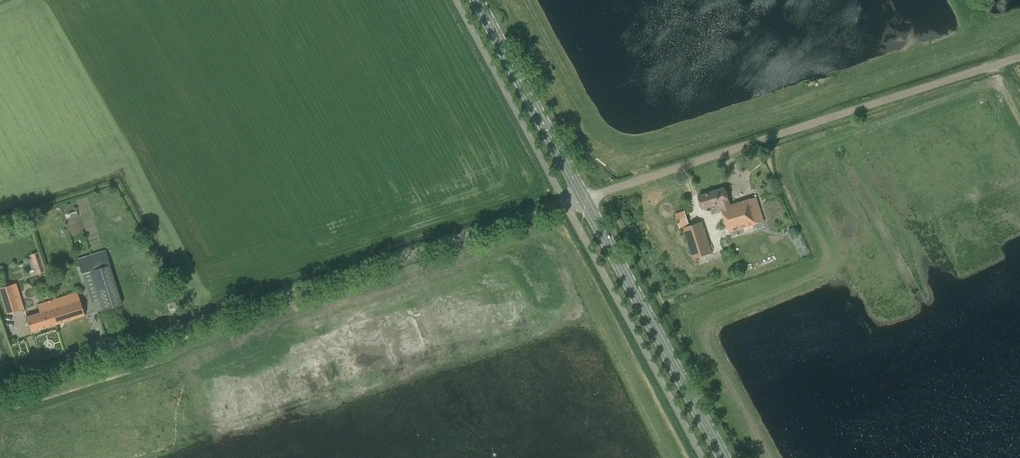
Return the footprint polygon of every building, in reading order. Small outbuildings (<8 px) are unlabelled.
[(725,188),(698,197),(702,208),(719,203),(728,231),(763,220),(756,198),(730,206),(725,188)] [(675,214),(680,229),(689,225),(684,211),(675,214)] [(683,228),(694,259),(712,253),(702,222),(683,228)] [(78,259),(94,312),(122,304),(105,251),(78,259)] [(32,261),(37,274),(46,271),(41,258),(32,261)] [(7,314),(24,309),(16,283),(0,288),(0,291),(7,314)] [(53,313),(56,324),(84,315),(77,292),(55,299),(57,307),(54,308),(55,312),(53,313)] [(26,317),(31,332),(56,324),(53,313),(55,312),(54,308),(57,307),(55,299),(37,305),(40,313),(26,317)]
